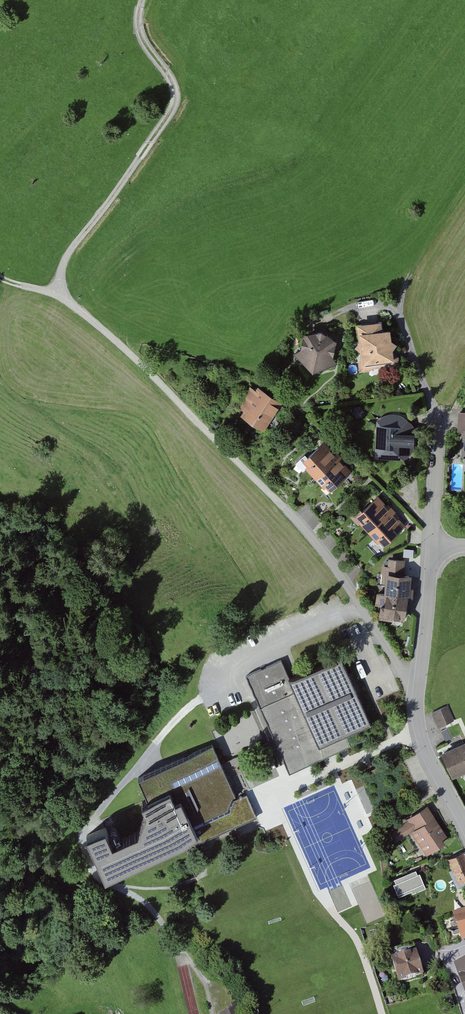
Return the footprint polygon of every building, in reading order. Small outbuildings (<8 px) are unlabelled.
[(382,323),(356,325),(360,373),(400,370),(399,359),(394,356),(394,348),(390,342),(389,332),(382,333),(382,323)] [(313,333),(300,337),(295,357),(308,374),(335,367),(336,361),(331,360),(331,352),(337,346),(321,333),(313,333)] [(255,390),(251,388),(238,406),(242,410),(239,414),(262,431),(282,405),(257,387),(255,390)] [(389,416),(380,420),(375,425),(374,457),(380,462),(397,464),(408,460),(414,454),(414,444),(413,430),(408,422),(402,416),(389,416)] [(352,473),(322,441),(299,463),(329,495),(352,473)] [(406,528),(377,496),(353,519),(382,550),(406,528)] [(406,562),(389,561),(388,568),(383,568),(380,619),(405,620),(406,601),(412,601),(412,590),(409,590),(410,576),(405,576),(406,562)] [(282,661),(246,676),(254,693),(289,773),(351,746),(345,734),(371,723),(341,655),(289,677),(282,661)] [(448,705),(433,711),(439,727),(454,721),(448,705)] [(441,730),(446,740),(452,737),(448,727),(441,730)] [(115,825),(88,837),(105,877),(200,838),(195,827),(248,805),(229,758),(221,741),(145,773),(156,799),(143,804),(147,812),(140,833),(121,840),(115,825)] [(464,746),(462,742),(442,750),(452,775),(464,770),(464,746)] [(449,842),(426,808),(406,821),(408,823),(387,837),(393,845),(411,834),(427,857),(449,842)] [(448,859),(459,883),(464,881),(464,853),(464,852),(448,859)] [(416,869),(394,878),(396,882),(393,883),(398,895),(412,890),(412,892),(425,886),(420,872),(418,873),(416,869)] [(452,915),(460,942),(464,941),(464,911),(452,915)] [(416,953),(389,961),(396,985),(423,976),(416,953)]
